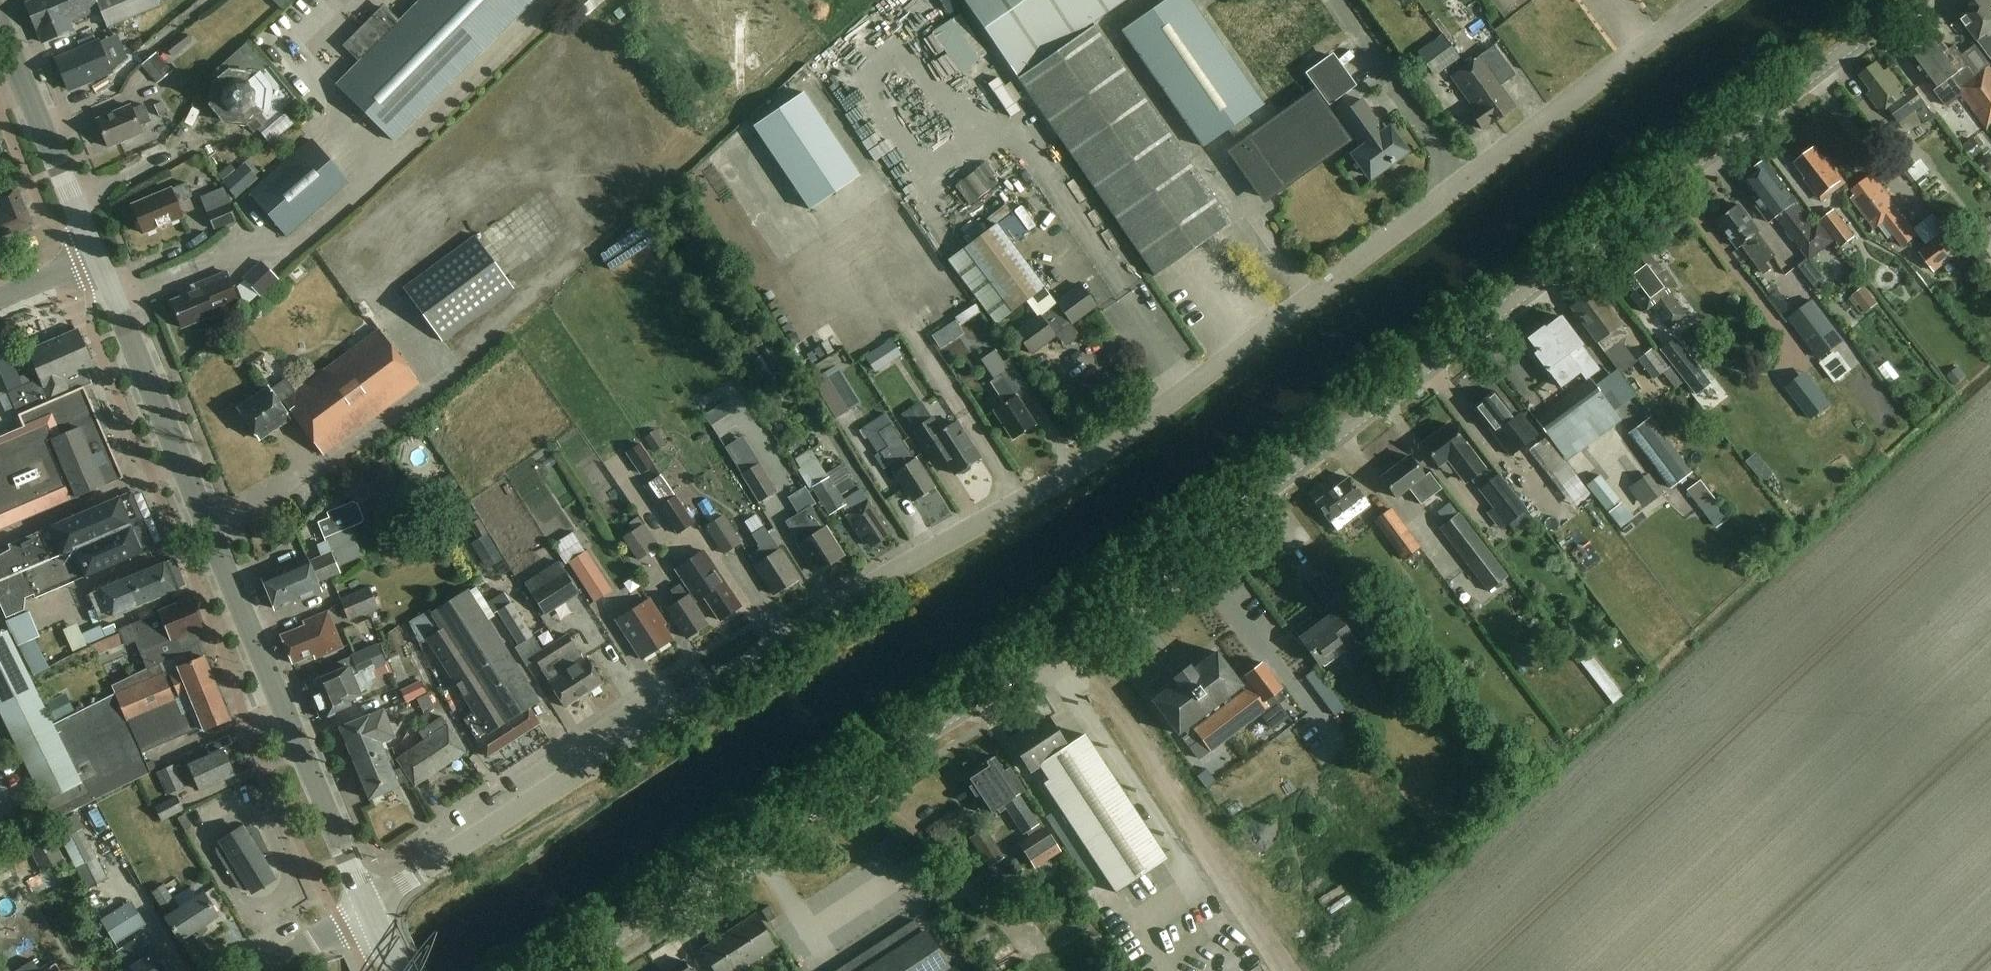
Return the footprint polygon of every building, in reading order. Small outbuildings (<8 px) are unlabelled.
[(27,3),(43,42),(74,29),(71,22),(86,16),(86,15),(101,8),(109,26),(160,5),(158,0),(33,0),(27,3)] [(338,83),(396,141),(531,7),(537,0),(421,0),(338,83)] [(1156,275),(1233,222),(1093,22),(1125,0),(965,0),(1156,275)] [(1191,0),(1167,0),(1123,31),(1204,146),(1264,105),(1191,0)] [(1959,14),(1979,40),(1980,40),(1982,44),(1990,56),(1990,0),(1977,0),(1959,14)] [(1462,32),(1473,24),(1459,4),(1448,11),(1462,32)] [(631,9),(613,23),(619,31),(637,17),(631,9)] [(1936,30),(1922,41),(1942,68),(1941,69),(1949,79),(1952,77),(1960,87),(1960,88),(1979,74),(1956,44),(1950,48),(1936,30)] [(1460,58),(1443,34),(1418,52),(1435,76),(1460,58)] [(1942,68),(1922,41),(1907,53),(1935,90),(1943,84),(1951,95),(1960,88),(1960,87),(1952,77),(1949,79),(1941,69),(1942,68)] [(294,98),(247,43),(214,72),(226,86),(215,95),(237,120),(249,110),(262,125),(294,98)] [(109,84),(93,50),(78,56),(77,55),(60,63),(64,72),(58,74),(70,101),(109,84)] [(174,70),(159,53),(143,66),(158,84),(174,70)] [(1353,88),(1330,55),(1305,73),(1329,106),(1353,88)] [(1486,105),(1497,119),(1516,105),(1499,82),(1500,81),(1482,55),(1466,67),(1492,101),(1486,105)] [(1885,71),(1878,62),(1861,75),(1873,90),(1868,93),(1883,112),(1890,107),(1902,122),(1907,118),(1912,125),(1923,118),(1925,121),(1934,114),(1913,86),(1907,91),(1890,68),(1885,71)] [(303,105),(311,98),(286,67),(276,75),(291,93),(293,92),(303,105)] [(1492,101),(1466,67),(1452,77),(1477,110),(1473,113),(1483,129),(1497,119),(1486,105),(1492,101)] [(1988,129),(1990,127),(1990,67),(1960,88),(1988,129)] [(860,175),(804,91),(753,125),(809,209),(860,175)] [(1334,122),(1314,94),(1232,152),(1265,198),(1352,136),(1362,149),(1355,154),(1370,176),(1390,162),(1391,163),(1394,161),(1393,159),(1405,151),(1389,129),(1386,132),(1362,99),(1337,117),(1339,119),(1334,122)] [(869,96),(850,108),(913,206),(923,199),(929,207),(937,202),(869,96)] [(151,120),(144,105),(134,109),(132,105),(97,120),(108,147),(143,132),(140,125),(151,120)] [(293,124),(282,111),(260,130),(272,143),(293,124)] [(1973,134),(1962,119),(1952,126),(1963,141),(1973,134)] [(1923,158),(1894,123),(1884,132),(1912,167),(1923,158)] [(1986,152),(1974,137),(1965,143),(1977,159),(1986,152)] [(350,182),(312,139),(251,192),(290,235),(350,182)] [(1827,160),(1817,147),(1797,163),(1808,177),(1806,179),(1820,196),(1843,178),(1828,158),(1827,160)] [(1798,201),(1766,159),(1742,177),(1755,194),(1751,196),(1770,221),(1779,215),(1809,257),(1835,239),(1822,220),(1814,225),(1798,201)] [(986,163),(956,185),(971,205),(1001,183),(986,163)] [(1907,180),(1917,191),(1930,179),(1920,168),(1907,180)] [(1919,234),(1874,175),(1855,190),(1858,194),(1853,198),(1875,227),(1883,220),(1903,246),(1919,234)] [(191,193),(187,183),(173,189),(172,188),(133,205),(145,233),(184,216),(177,199),(191,193)] [(33,226),(16,187),(0,193),(0,240),(33,226)] [(236,221),(230,203),(208,211),(214,229),(236,221)] [(1021,228),(1030,223),(1019,204),(1010,209),(1021,228)] [(1761,231),(1740,204),(1720,220),(1740,247),(1743,245),(1765,274),(1774,268),(1769,261),(1777,255),(1759,232),(1761,231)] [(524,207),(495,225),(504,238),(493,245),(510,272),(539,254),(530,238),(548,227),(539,211),(530,217),(524,207)] [(1856,237),(1835,208),(1821,218),(1842,247),(1856,237)] [(1045,286),(997,222),(964,247),(1011,311),(1045,286)] [(1961,252),(1946,232),(1920,251),(1934,271),(1961,252)] [(515,289),(475,235),(403,287),(443,341),(515,289)] [(1662,271),(1646,250),(1631,261),(1633,264),(1620,274),(1634,292),(1631,295),(1643,311),(1651,305),(1669,328),(1687,314),(1669,291),(1677,285),(1665,269),(1662,271)] [(1828,279),(1811,257),(1800,265),(1817,287),(1828,279)] [(277,277),(265,263),(240,285),(252,299),(277,277)] [(239,300),(227,271),(190,286),(192,292),(172,300),(183,327),(216,313),(214,307),(224,303),(225,306),(239,300)] [(1098,309),(1081,285),(1015,332),(1032,355),(1098,309)] [(1627,333),(1594,289),(1571,306),(1604,350),(1606,348),(1612,357),(1623,371),(1637,360),(1627,347),(1624,343),(1628,334),(1627,333)] [(1815,299),(1790,318),(1821,360),(1846,341),(1815,299)] [(1843,308),(1849,328),(1869,323),(1863,302),(1843,308)] [(948,338),(981,323),(976,312),(943,327),(948,338)] [(1581,344),(1560,315),(1529,338),(1539,350),(1536,353),(1548,369),(1555,379),(1539,391),(1550,405),(1568,390),(1564,384),(1580,371),(1587,380),(1601,369),(1581,344)] [(9,392),(17,412),(49,399),(51,401),(85,386),(85,387),(93,383),(88,371),(90,370),(90,367),(93,366),(79,331),(30,351),(32,355),(20,360),(23,368),(35,363),(42,378),(31,383),(28,375),(19,379),(22,387),(9,392)] [(417,383),(379,332),(296,394),(286,381),(272,392),(269,387),(240,409),(261,437),(288,417),(279,405),(287,399),(325,451),(417,383)] [(1712,381),(1677,336),(1660,349),(1727,436),(1747,420),(1715,379),(1712,381)] [(1669,366),(1653,347),(1638,360),(1654,379),(1663,372),(1676,388),(1684,381),(1671,365),(1669,366)] [(862,401),(829,349),(803,365),(836,418),(862,401)] [(991,353),(988,349),(983,352),(986,356),(980,361),(992,379),(987,382),(1002,404),(994,410),(1014,439),(1037,424),(1017,395),(1029,387),(1009,357),(1001,363),(994,351),(991,353)] [(1853,369),(1839,349),(1821,362),(1836,382),(1853,369)] [(752,392),(746,395),(753,408),(778,393),(760,362),(741,373),(752,392)] [(1954,394),(1965,386),(1956,373),(1944,381),(1954,394)] [(1551,437),(1568,460),(1621,421),(1591,379),(1537,419),(1551,437)] [(0,437),(0,530),(123,478),(124,478),(85,387),(85,386),(51,401),(19,415),(24,427),(0,437)] [(693,408),(707,399),(700,388),(686,397),(693,408)] [(1516,416),(1496,390),(1473,408),(1494,433),(1503,426),(1512,436),(1520,429),(1512,419),(1516,416)] [(913,430),(938,468),(948,461),(957,474),(959,472),(964,473),(971,469),(972,464),(981,458),(957,421),(942,431),(933,417),(913,430)] [(1692,473),(1651,417),(1630,432),(1671,488),(1692,473)] [(849,419),(841,424),(856,451),(864,446),(849,419)] [(1439,464),(1444,470),(1451,472),(1456,469),(1468,485),(1486,472),(1449,424),(1423,443),(1439,464)] [(894,472),(913,501),(936,486),(917,457),(910,462),(887,427),(871,437),(894,472)] [(667,443),(658,429),(645,437),(654,451),(667,443)] [(848,504),(811,448),(795,458),(801,467),(798,470),(811,490),(814,488),(831,515),(848,504)] [(1409,454),(1381,475),(1397,496),(1416,482),(1425,494),(1434,488),(1425,475),(1409,454)] [(778,490),(760,462),(742,473),(760,501),(778,490)] [(1768,463),(1758,471),(1766,481),(1776,472),(1768,463)] [(1528,510),(1500,472),(1478,489),(1507,526),(1528,510)] [(1601,474),(1587,485),(1608,511),(1621,500),(1601,474)] [(1364,495),(1350,476),(1316,502),(1331,521),(1339,529),(1370,506),(1363,496),(1364,495)] [(1703,480),(1689,490),(1718,528),(1731,518),(1703,480)] [(891,533),(862,491),(850,499),(856,509),(846,516),(865,544),(869,542),(871,546),(891,533)] [(696,523),(677,495),(659,507),(678,535),(696,523)] [(23,570),(63,554),(139,523),(129,498),(122,501),(120,497),(9,544),(11,549),(0,555),(0,579),(23,570)] [(1623,502),(1609,513),(1621,528),(1635,517),(1623,502)] [(826,527),(812,506),(787,522),(800,543),(799,544),(809,560),(811,559),(818,571),(843,555),(835,543),(837,542),(827,526),(826,527)] [(1392,508),(1376,520),(1406,560),(1422,548),(1392,508)] [(364,556),(344,510),(319,521),(338,567),(364,556)] [(1460,512),(1441,527),(1489,591),(1509,576),(1460,512)] [(743,544),(724,515),(707,526),(725,555),(743,544)] [(511,569),(480,517),(468,524),(477,539),(472,543),(494,580),(511,569)] [(747,518),(736,520),(739,535),(749,533),(747,518)] [(0,579),(0,603),(6,618),(25,610),(26,598),(34,594),(36,598),(143,552),(142,548),(149,545),(139,523),(63,554),(23,570),(0,579)] [(659,546),(643,523),(623,537),(639,560),(659,546)] [(780,550),(765,527),(753,535),(762,549),(750,556),(774,594),(799,578),(781,549),(780,550)] [(340,573),(326,541),(317,545),(322,556),(309,562),(307,558),(278,570),(279,572),(265,578),(277,608),(295,600),(295,602),(321,591),(317,582),(340,573)] [(613,590),(588,550),(569,562),(595,602),(613,590)] [(725,580),(704,550),(676,569),(699,602),(706,597),(721,619),(742,605),(725,580)] [(177,557),(101,588),(112,616),(188,586),(177,557)] [(580,593),(560,561),(526,582),(546,615),(580,593)] [(1337,598),(1319,573),(1309,580),(1327,605),(1337,598)] [(708,623),(681,583),(671,590),(680,602),(669,609),(688,637),(708,623)] [(380,606),(371,586),(341,599),(350,620),(380,606)] [(533,636),(505,591),(491,600),(519,645),(533,636)] [(533,706),(461,594),(433,613),(430,608),(410,621),(421,643),(428,639),(475,712),(465,719),(488,755),(540,722),(530,708),(533,706)] [(202,626),(191,599),(159,612),(159,614),(130,626),(120,630),(124,639),(133,635),(140,652),(202,626)] [(666,623),(650,599),(618,620),(643,658),(673,638),(663,624),(666,623)] [(40,636),(30,610),(8,619),(18,645),(40,636)] [(343,646),(328,611),(305,620),(307,624),(282,635),(294,662),(315,653),(317,657),(343,646)] [(1305,641),(1322,665),(1346,648),(1357,662),(1366,655),(1334,613),(1324,620),(1317,611),(1290,631),(1301,644),(1305,641)] [(7,630),(0,634),(0,710),(54,821),(149,772),(141,752),(203,727),(204,730),(231,719),(204,657),(189,663),(185,652),(158,663),(111,686),(114,694),(54,725),(7,630)] [(102,646),(97,634),(81,641),(77,631),(62,637),(72,659),(102,646)] [(569,635),(553,646),(585,694),(603,682),(587,657),(584,658),(569,635)] [(118,640),(94,653),(101,665),(125,652),(118,640)] [(387,663),(378,643),(350,655),(351,657),(333,665),(336,672),(308,684),(322,717),(351,704),(349,700),(370,691),(376,678),(372,670),(387,663)] [(585,694),(553,646),(535,657),(566,706),(585,694)] [(1179,734),(1185,729),(1242,685),(1241,684),(1242,684),(1217,651),(1193,669),(1190,665),(1172,679),(1175,683),(1153,699),(1179,734)] [(1246,681),(1242,684),(1241,684),(1242,685),(1261,711),(1273,727),(1287,716),(1278,703),(1285,698),(1278,689),(1282,686),(1264,662),(1244,678),(1246,681)] [(408,703),(428,693),(422,680),(401,689),(408,703)] [(1212,749),(1261,711),(1242,685),(1185,729),(1195,741),(1202,736),(1212,749)] [(432,692),(428,693),(408,703),(414,716),(438,705),(432,692)] [(356,762),(385,750),(382,742),(395,736),(384,709),(341,726),(356,762)] [(1040,765),(1068,745),(1049,715),(1010,740),(1031,771),(1040,765)] [(466,751),(443,716),(421,731),(426,739),(398,758),(416,785),(466,751)] [(1086,734),(1068,745),(1040,765),(1050,779),(1045,782),(1117,892),(1168,858),(1086,734)] [(235,776),(222,750),(189,765),(190,768),(179,773),(176,764),(157,771),(166,793),(184,786),(196,781),(201,791),(235,776)] [(385,750),(356,762),(370,798),(400,786),(385,750)] [(1005,771),(995,756),(964,777),(978,798),(975,803),(981,811),(986,811),(988,814),(1004,803),(1024,833),(1027,831),(1032,837),(1021,844),(1036,867),(1060,850),(1046,828),(1042,830),(1019,794),(1025,790),(1010,767),(1005,771)] [(185,810),(177,795),(155,806),(163,821),(185,810)] [(109,878),(77,813),(55,824),(87,889),(109,878)] [(67,861),(49,824),(27,835),(45,871),(67,861)] [(259,828),(255,825),(243,827),(222,840),(218,845),(217,852),(241,887),(244,889),(252,888),(254,891),(275,878),(262,857),(270,852),(259,828)] [(1005,856),(987,829),(972,839),(990,866),(1005,856)] [(889,838),(878,845),(890,863),(901,856),(889,838)] [(218,916),(204,893),(166,917),(181,939),(196,930),(202,936),(209,929),(205,924),(218,916)] [(778,918),(770,906),(763,911),(771,923),(778,918)] [(757,914),(703,949),(717,970),(737,970),(777,945),(757,914)] [(949,966),(925,929),(923,930),(916,918),(834,970),(942,970),(949,966)] [(145,934),(117,951),(129,969),(131,967),(134,970),(172,970),(159,950),(156,952),(145,934)] [(685,959),(666,970),(698,970),(696,967),(692,969),(685,959)] [(32,960),(15,970),(39,970),(32,960)] [(57,962),(43,970),(62,970),(57,962)]
